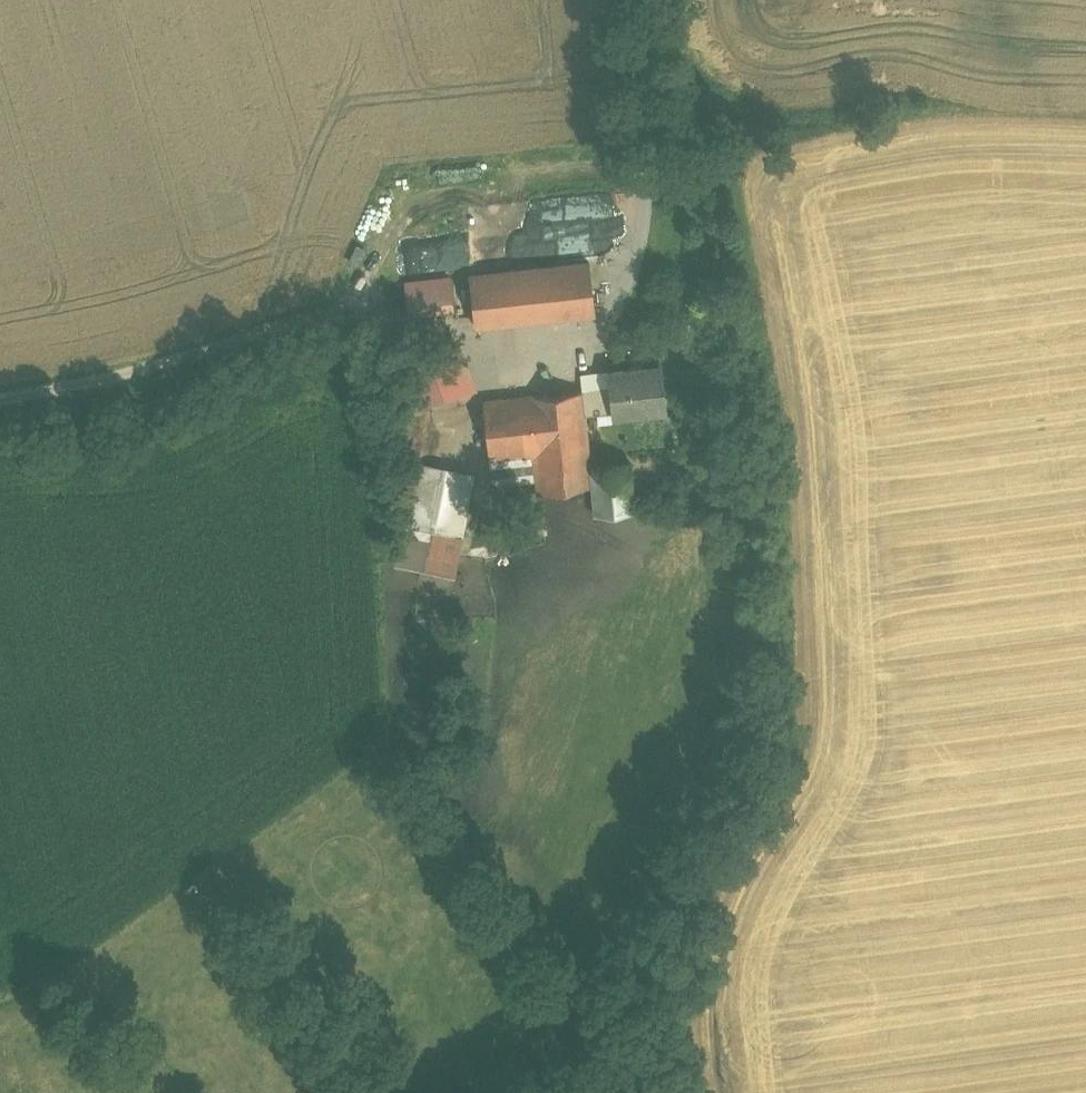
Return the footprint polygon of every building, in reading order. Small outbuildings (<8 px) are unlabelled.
[(589,262),(472,275),(477,326),(595,313),(589,262)] [(453,278),(405,282),(408,316),(456,312),(453,278)] [(459,340),(412,358),(431,406),(477,388),(459,340)] [(662,368),(630,371),(630,369),(609,371),(610,388),(584,391),(586,414),(613,411),(613,416),(666,410),(662,368)] [(584,390),(484,401),(490,457),(534,452),(536,476),(538,494),(592,486),(591,465),(586,414),(584,391),(584,390)] [(534,452),(490,457),(492,481),(536,476),(534,452)] [(630,462),(591,465),(592,486),(595,515),(634,512),(630,462)] [(474,474),(415,463),(396,565),(455,576),(474,474)]
